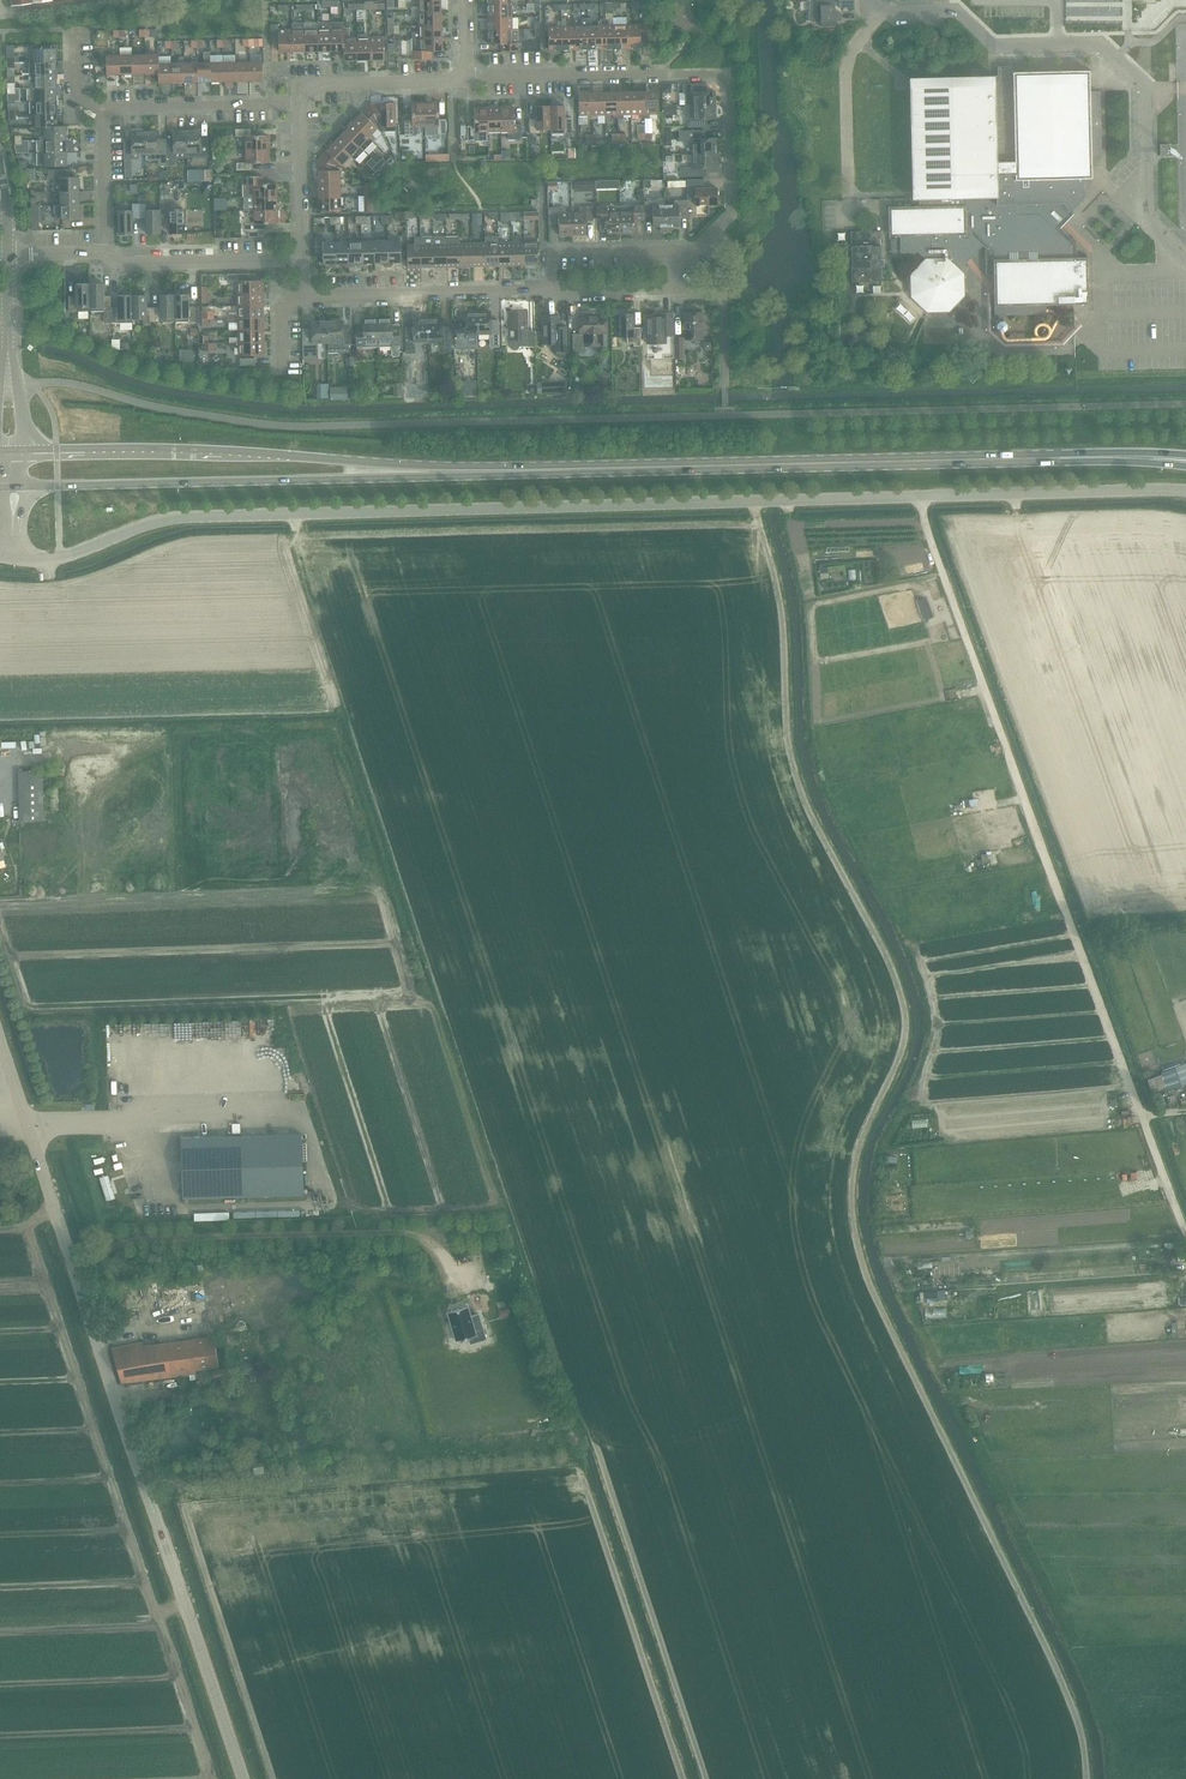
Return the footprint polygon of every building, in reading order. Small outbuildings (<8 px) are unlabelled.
[(442,12),(442,0),(419,0),(419,6),(412,6),(412,12),(442,12)] [(809,1),(809,11),(805,11),(805,21),(841,21),(841,13),(834,13),(834,5),(839,5),(839,8),(854,7),(854,0),(843,0),(809,1)] [(512,4),(488,4),(488,17),(512,17),(512,8),(517,8),(517,4),(512,4)] [(419,25),(442,24),(442,12),(412,12),(412,17),(419,17),(419,25)] [(488,30),(512,30),(512,17),(488,17),(488,30)] [(562,19),(562,21),(562,50),(576,50),(575,26),(566,26),(566,18),(562,19)] [(582,25),(575,26),(576,50),(587,49),(587,18),(582,18),(582,25)] [(592,18),(587,18),(587,49),(601,49),(600,25),(592,25),(592,18)] [(350,37),(350,27),(350,21),(344,22),(345,50),(344,50),(344,60),(358,60),(357,37),(350,37)] [(562,50),(562,21),(557,22),(558,26),(548,26),(549,50),(562,50)] [(331,51),(331,22),(324,22),(324,28),(318,28),(318,51),(331,51)] [(345,50),(344,22),(331,22),(331,51),(344,50),(345,50)] [(293,51),(292,29),(279,29),(279,24),(271,24),(271,41),(279,41),(279,52),(293,51)] [(442,24),(419,25),(420,38),(443,37),(442,24)] [(613,25),(613,49),(626,48),(626,24),(613,25)] [(652,24),(640,24),(626,24),(626,48),(640,48),(640,41),(652,41),(652,24)] [(600,25),(601,49),(613,49),(613,25),(600,25)] [(306,51),(305,28),(292,29),(293,51),(306,51)] [(318,51),(318,28),(305,28),(306,51),(318,51)] [(512,30),(488,30),(488,44),(501,43),(502,50),(518,50),(518,43),(512,43),(512,30)] [(370,59),(370,37),(357,37),(358,60),(370,59)] [(370,37),(370,59),(384,59),(384,37),(370,37)] [(413,58),(416,58),(432,58),(432,51),(443,50),(443,37),(420,38),(413,38),(413,58)] [(120,55),(119,55),(119,40),(111,41),(111,55),(106,55),(107,74),(120,74),(120,55)] [(30,59),(30,62),(56,61),(56,48),(34,48),(34,57),(31,57),(30,59)] [(211,62),(210,62),(210,51),(203,51),(204,62),(197,62),(198,82),(211,81),(211,62)] [(133,54),(120,55),(120,74),(133,74),(133,54)] [(146,54),(133,54),(133,74),(146,74),(146,54)] [(146,54),(146,74),(158,73),(159,73),(159,63),(159,54),(146,54)] [(178,63),(172,63),(172,82),(185,82),(185,63),(185,57),(181,57),(178,60),(178,63)] [(34,66),(34,75),(56,74),(56,61),(30,62),(30,64),(31,66),(34,66)] [(249,61),(237,62),(237,81),(250,80),(249,61)] [(263,61),(249,61),(250,80),(263,80),(263,61)] [(197,62),(185,63),(185,82),(198,82),(197,62)] [(224,62),(211,62),(211,81),(224,81),(224,62)] [(237,62),(224,62),(224,81),(237,81),(237,62)] [(172,63),(159,63),(159,73),(158,73),(159,83),(172,82),(172,63)] [(1046,304),(1074,304),(1087,303),(1087,305),(1088,305),(1087,255),(1086,255),(1086,257),(1076,257),(1076,241),(1072,237),(1071,238),(1057,225),(1083,196),(1082,178),(1093,178),(1093,177),(1091,177),(1091,157),(1102,157),(1100,91),(1089,91),(1089,71),(1091,71),(1091,70),(1013,72),(1013,66),(997,66),(997,75),(907,77),(907,78),(909,78),(912,198),(910,198),(910,199),(918,199),(918,206),(889,207),(889,205),(888,205),(889,238),(889,236),(899,236),(900,253),(918,252),(927,261),(910,274),(911,296),(927,311),(948,311),(963,295),(963,273),(959,270),(981,245),(986,249),(985,250),(985,275),(993,275),(994,317),(995,317),(995,315),(998,315),(998,320),(995,323),(995,328),(998,331),(1003,331),(1006,327),(1006,323),(1003,319),(1003,315),(1036,314),(1046,304)] [(30,86),(30,88),(57,87),(56,74),(34,75),(34,84),(32,84),(30,86)] [(685,105),(693,105),(715,105),(715,91),(705,92),(705,84),(683,84),(683,93),(685,93),(685,105)] [(670,85),(662,86),(662,94),(670,94),(670,85)] [(27,88),(27,101),(30,101),(57,100),(57,87),(30,88),(27,88)] [(657,91),(643,92),(644,118),(649,117),(649,114),(657,114),(657,91)] [(598,115),(605,115),(604,92),(592,93),(593,119),(598,119),(598,115)] [(617,92),(604,92),(605,115),(613,115),(613,118),(618,118),(617,92)] [(630,92),(617,92),(618,118),(624,118),(623,114),(631,114),(630,92)] [(643,92),(630,92),(631,114),(639,114),(639,118),(644,118),(643,92)] [(588,119),(593,119),(592,93),(579,93),(579,115),(588,115),(588,119)] [(57,100),(30,101),(30,114),(57,113),(57,100)] [(439,101),(425,102),(425,126),(438,126),(438,135),(447,135),(446,120),(439,120),(439,101)] [(418,126),(425,126),(425,102),(412,102),(412,120),(405,121),(405,136),(417,135),(419,133),(418,126)] [(370,104),(378,122),(382,121),(382,126),(391,125),(391,128),(393,130),(396,130),(395,103),(381,103),(381,104),(370,104)] [(378,122),(370,104),(369,104),(362,112),(361,112),(352,122),(372,141),(372,140),(374,139),(373,136),(372,134),(377,128),(374,125),(378,122)] [(551,133),(572,133),(571,118),(564,118),(564,105),(550,106),(551,129),(551,133)] [(715,118),(715,105),(693,105),(694,118),(688,118),(688,127),(706,126),(706,118),(715,118)] [(540,129),(551,129),(550,106),(536,106),(536,118),(529,118),(530,134),(540,133),(540,129)] [(670,106),(662,107),(663,116),(671,115),(670,106)] [(476,132),(488,132),(487,107),(474,108),(475,125),(467,126),(467,141),(476,141),(476,132)] [(488,132),(501,132),(500,107),(487,107),(488,132)] [(508,140),(514,140),(522,139),(522,124),(514,125),(514,107),(500,107),(501,132),(508,131),(508,140)] [(57,113),(30,114),(31,116),(32,118),(35,118),(36,127),(44,127),(58,126),(57,113)] [(373,141),(372,140),(372,141),(352,122),(343,131),(360,147),(364,150),(373,141)] [(66,139),(66,126),(58,126),(44,127),(44,135),(41,135),(39,137),(39,140),(66,139)] [(244,137),(244,150),(269,149),(269,136),(250,136),(250,129),(235,129),(235,137),(244,137)] [(175,164),(175,157),(187,157),(187,130),(173,130),(173,143),(166,143),(167,165),(175,164)] [(200,130),(187,130),(187,157),(195,156),(209,156),(208,142),(208,137),(200,137),(200,130)] [(132,158),(139,158),(139,153),(146,153),(145,131),(132,131),(132,144),(124,144),(125,158),(132,158)] [(158,165),(167,165),(166,143),(159,143),(159,131),(145,131),(146,153),(146,160),(150,160),(150,158),(158,158),(158,165)] [(343,131),(334,140),(354,159),(355,160),(364,150),(360,147),(343,131)] [(692,139),(692,153),(716,153),(716,138),(705,138),(704,131),(679,131),(679,140),(692,139)] [(37,153),(67,152),(66,139),(39,140),(37,140),(37,144),(37,153)] [(352,161),(354,159),(334,140),(325,150),(325,151),(318,159),(336,166),(339,163),(341,165),(348,159),(350,161),(352,161)] [(15,145),(16,154),(23,153),(22,145),(22,141),(15,141),(15,145)] [(251,163),(269,162),(269,149),(244,150),(245,162),(236,162),(236,171),(251,170),(251,163)] [(67,152),(37,153),(38,166),(67,165),(67,152)] [(716,167),(716,153),(692,153),(692,167),(680,168),(680,176),(706,176),(705,168),(716,167)] [(375,172),(386,161),(382,157),(376,163),(372,159),(367,164),(375,172)] [(132,158),(125,158),(125,166),(133,166),(132,158)] [(336,166),(318,159),(317,159),(318,170),(317,170),(317,184),(345,183),(345,181),(343,179),(340,179),(339,170),(336,170),(336,166)] [(218,163),(212,167),(217,174),(223,170),(218,163)] [(36,180),(36,168),(27,168),(27,180),(36,180)] [(212,181),(211,169),(200,169),(201,181),(212,181)] [(63,170),(49,171),(49,178),(54,178),(54,183),(60,183),(60,191),(79,191),(79,177),(73,177),(71,170),(63,170)] [(277,197),(277,184),(258,184),(258,176),(243,177),(243,185),(252,185),(253,197),(277,197)] [(696,205),(717,204),(717,188),(704,188),(704,179),(686,179),(687,198),(695,198),(696,205)] [(584,182),(575,182),(575,192),(585,191),(584,182)] [(345,186),(345,183),(317,184),(318,197),(340,196),(340,188),(343,187),(345,186)] [(167,190),(159,191),(159,200),(168,199),(167,190)] [(60,195),(60,205),(80,204),(79,191),(60,191),(56,191),(57,195),(60,195)] [(341,210),(346,210),(345,207),(343,205),(341,205),(340,196),(318,197),(318,210),(321,210),(321,213),(341,212),(341,210)] [(243,197),(243,210),(253,210),(278,209),(277,197),(253,197),(243,197)] [(170,232),(185,232),(184,209),(170,210),(170,200),(160,201),(160,210),(160,218),(170,218),(170,232)] [(679,218),(687,218),(687,200),(675,200),(675,205),(665,205),(666,232),(671,232),(672,230),(672,226),(680,226),(679,218)] [(663,232),(666,232),(665,205),(657,205),(657,201),(644,201),(644,216),(652,216),(652,226),(661,226),(661,231),(663,232)] [(161,233),(160,218),(160,210),(146,210),(146,203),(139,204),(140,219),(146,219),(146,233),(161,233)] [(55,219),(80,218),(80,204),(60,205),(61,213),(55,213),(55,219)] [(132,210),(118,211),(119,234),(133,233),(133,219),(140,219),(139,204),(133,204),(132,204),(132,210)] [(641,205),(633,205),(620,206),(620,234),(634,234),(634,220),(641,220),(641,205)] [(579,206),(579,212),(572,212),(572,235),(586,235),(586,221),(593,221),(593,206),(585,206),(579,206)] [(607,234),(620,234),(620,206),(599,206),(599,221),(607,220),(607,234)] [(565,207),(551,207),(548,207),(548,224),(559,224),(559,235),(572,235),(572,212),(565,212),(565,207)] [(244,223),(244,231),(248,231),(248,237),(258,237),(258,231),(265,231),(265,224),(278,223),(278,209),(253,210),(253,217),(249,217),(249,223),(244,223)] [(510,221),(524,220),(524,211),(510,212),(510,221)] [(530,211),(524,211),(524,220),(538,220),(538,212),(538,211),(530,211)] [(501,221),(510,221),(510,212),(500,212),(501,221)] [(481,213),(472,213),(472,225),(482,225),(481,213)] [(880,230),(851,231),(852,282),(881,281),(880,230)] [(530,234),(524,235),(524,242),(524,265),(538,265),(538,242),(530,242),(530,234)] [(433,236),(420,237),(421,268),(434,267),(433,236)] [(434,267),(447,267),(446,236),(433,236),(434,267)] [(459,236),(446,236),(447,267),(460,267),(459,244),(459,236)] [(485,236),(485,243),(486,266),(499,266),(498,243),(498,236),(485,236)] [(323,254),(323,264),(331,263),(332,266),(334,268),(337,268),(336,241),(323,242),(323,237),(315,237),(315,254),(323,254)] [(414,245),(407,245),(408,268),(421,268),(420,237),(414,237),(414,245)] [(889,239),(889,251),(897,250),(897,238),(889,239)] [(375,240),(362,241),(363,267),(366,267),(368,265),(368,263),(375,262),(375,240)] [(387,240),(375,240),(375,262),(383,262),(383,265),(385,267),(388,267),(387,240)] [(401,240),(387,240),(388,267),(391,267),(393,265),(393,262),(401,262),(401,240)] [(349,241),(336,241),(337,268),(340,268),(342,266),(342,263),(349,263),(349,241)] [(362,241),(349,241),(349,263),(357,263),(357,266),(359,267),(363,267),(362,241)] [(511,266),(524,265),(524,242),(511,243),(511,266)] [(485,243),(472,244),(473,267),(486,266),(485,243)] [(499,266),(511,266),(511,243),(498,243),(499,266)] [(460,267),(473,267),(472,244),(459,244),(460,267)] [(227,282),(237,281),(238,293),(262,293),(262,280),(250,280),(250,273),(227,274),(227,282)] [(90,284),(90,307),(104,307),(104,311),(111,311),(111,308),(111,296),(104,296),(104,283),(90,284)] [(90,307),(90,284),(75,284),(76,296),(68,297),(69,312),(90,311),(90,307)] [(238,293),(238,306),(263,305),(262,293),(238,293)] [(164,318),(175,317),(175,294),(160,295),(160,307),(154,307),(154,322),(164,322),(164,318)] [(185,322),(196,321),(196,306),(189,307),(188,294),(175,294),(175,317),(185,317),(185,322)] [(122,319),(133,318),(132,295),(118,296),(118,308),(111,308),(111,311),(111,323),(122,323),(122,319)] [(143,322),(154,322),(154,307),(146,307),(146,295),(132,295),(133,318),(143,318),(143,322)] [(849,296),(840,296),(840,306),(840,307),(840,308),(849,308),(849,296)] [(227,313),(227,318),(263,318),(263,305),(238,306),(238,313),(227,313)] [(519,347),(535,347),(535,331),(527,331),(527,311),(509,312),(509,326),(509,327),(510,338),(510,347),(511,348),(513,350),(515,350),(516,349),(517,349),(519,347)] [(464,334),(477,334),(477,312),(463,312),(463,321),(456,322),(456,347),(465,347),(464,334)] [(490,346),(499,346),(498,321),(490,321),(490,312),(477,312),(477,334),(490,333),(490,346)] [(685,339),(703,339),(702,312),(684,312),(685,339)] [(634,346),(641,346),(640,327),(634,327),(634,313),(619,314),(620,337),(627,336),(627,343),(634,343),(634,346)] [(666,336),(674,335),(673,313),(658,313),(658,314),(658,317),(647,318),(648,343),(666,343),(666,336)] [(603,334),(607,334),(606,314),(579,315),(580,334),(573,334),(573,353),(585,353),(584,346),(603,345),(603,334)] [(542,316),(543,337),(543,344),(552,344),(552,351),(567,351),(566,327),(559,327),(559,315),(542,316)] [(229,322),(229,330),(239,330),(263,329),(263,318),(227,318),(227,323),(229,322)] [(414,343),(428,342),(428,318),(413,319),(413,327),(405,328),(406,353),(414,353),(414,343)] [(442,352),(451,352),(450,327),(443,327),(442,318),(428,318),(428,342),(442,342),(442,352)] [(399,356),(399,347),(399,331),(392,332),(392,319),(377,320),(378,347),(391,347),(392,356),(399,356)] [(349,344),(351,344),(350,328),(343,328),(343,320),(327,321),(328,342),(328,352),(350,352),(349,344)] [(357,348),(378,347),(377,320),(363,320),(363,332),(356,332),(357,348)] [(318,342),(328,342),(327,321),(312,321),(312,328),(302,328),(303,359),(318,359),(318,342)] [(198,336),(198,328),(190,328),(190,336),(198,336)] [(263,342),(263,329),(239,330),(239,338),(229,338),(229,343),(263,342)] [(675,359),(683,358),(682,337),(675,337),(675,359)] [(853,337),(846,343),(850,347),(856,341),(853,337)] [(120,340),(111,340),(111,345),(111,348),(120,351),(120,348),(120,340)] [(204,351),(209,350),(215,350),(215,342),(209,343),(203,343),(204,351)] [(230,347),(239,347),(239,355),(264,354),(263,342),(229,343),(230,347)] [(476,380),(455,381),(456,395),(477,394),(476,380)] [(422,381),(416,386),(422,393),(428,387),(422,381)] [(552,382),(540,382),(540,393),(552,393),(552,382)] [(402,396),(402,383),(393,383),(394,397),(402,396)] [(529,386),(527,388),(527,391),(530,394),(533,393),(535,391),(535,388),(533,385),(529,386)] [(346,386),(329,387),(329,400),(337,399),(347,399),(346,386)] [(42,770),(17,771),(19,821),(20,821),(43,820),(42,770)] [(1160,1072),(1161,1074),(1146,1078),(1150,1087),(1156,1090),(1165,1087),(1166,1090),(1185,1083),(1185,1063),(1160,1072)] [(1162,1095),(1154,1098),(1158,1107),(1165,1104),(1162,1095)] [(303,1194),(301,1134),(181,1137),(183,1197),(303,1194)] [(973,1229),(965,1230),(966,1237),(974,1236),(973,1229)] [(119,1309),(126,1308),(162,1304),(159,1280),(117,1285),(119,1309)] [(944,1291),(919,1292),(919,1301),(945,1299),(944,1291)] [(440,1307),(449,1335),(460,1332),(461,1336),(476,1332),(469,1307),(462,1309),(460,1301),(440,1307)] [(142,1341),(111,1348),(110,1348),(121,1382),(195,1373),(195,1369),(218,1365),(213,1335),(143,1347),(142,1341)] [(225,1368),(213,1370),(214,1379),(226,1377),(225,1368)]
